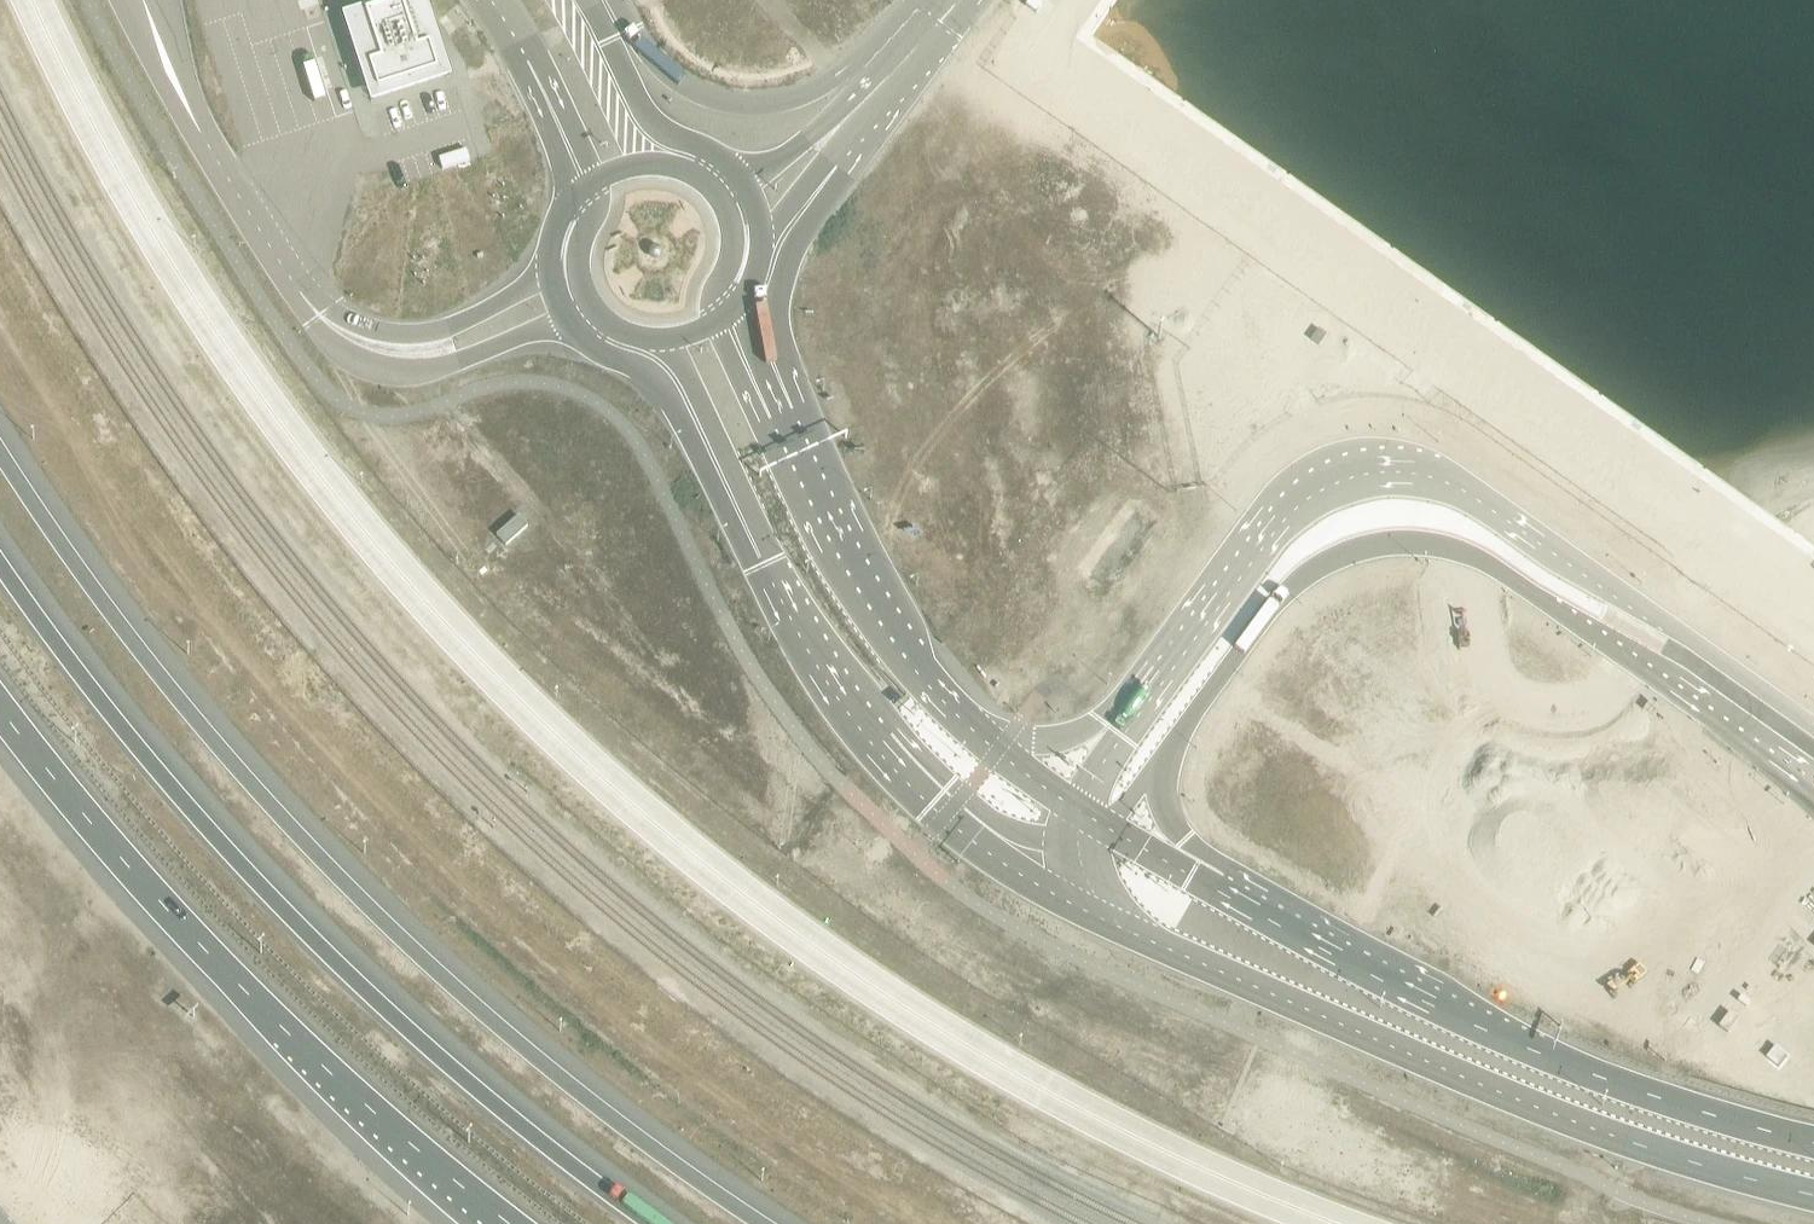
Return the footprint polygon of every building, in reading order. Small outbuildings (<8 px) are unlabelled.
[(429,42),(417,46),(402,0),(398,0),(365,10),(381,58),(374,60),(369,62),(378,89),(438,69),(429,42)] [(505,544),(527,525),(518,514),(496,534),(505,544)] [(1729,1011),(1718,1025),(1727,1032),(1738,1018),(1729,1011)] [(1777,1046),(1768,1057),(1779,1066),(1788,1055),(1777,1046)]
